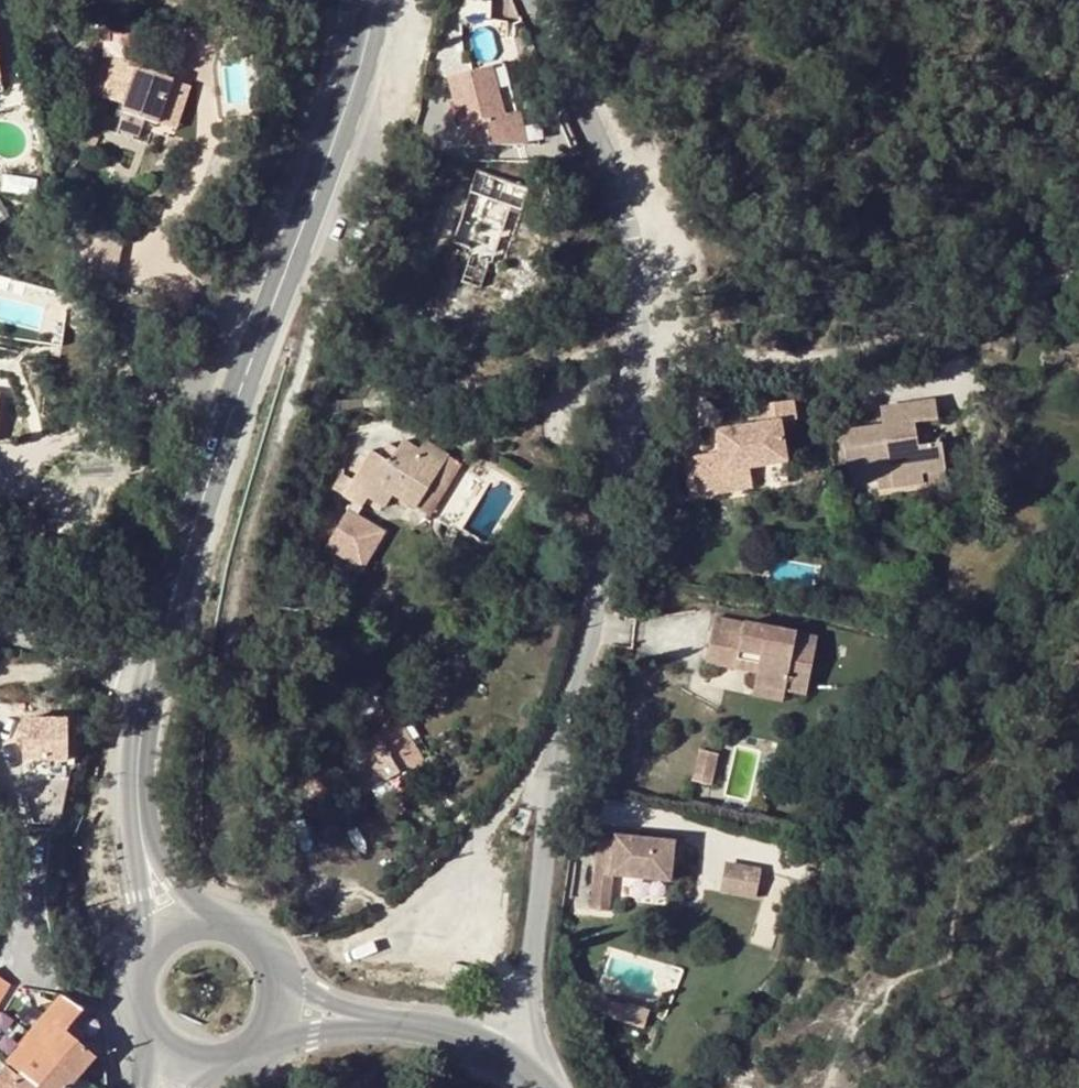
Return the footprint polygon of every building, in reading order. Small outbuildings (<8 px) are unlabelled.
[(495,5),(464,3),(464,22),(495,23),(495,5)] [(127,69),(139,72),(140,71),(174,81),(173,83),(176,83),(187,48),(181,42),(168,37),(161,40),(154,60),(133,54),(127,69)] [(506,66),(451,80),(464,129),(506,118),(501,99),(513,96),(506,66)] [(174,81),(140,71),(139,72),(126,116),(159,126),(173,83),(174,81)] [(514,209),(526,212),(532,190),(480,174),(459,245),(472,250),(470,257),(474,258),(466,283),(485,289),(493,264),(497,265),(514,209)] [(507,269),(526,212),(514,209),(497,265),(507,269)] [(720,469),(750,469),(782,468),(781,419),(792,418),(793,393),(755,392),(755,417),(718,417),(719,448),(720,469)] [(855,447),(858,499),(893,495),(894,505),(933,502),(931,475),(929,451),(951,448),(949,419),(890,426),(891,443),(855,447)] [(395,496),(420,511),(451,458),(428,444),(422,452),(406,442),(392,464),(374,453),(368,462),(346,497),(363,509),(370,499),(387,510),(395,496)] [(683,490),(701,488),(701,448),(682,449),(683,490)] [(701,448),(701,488),(750,486),(750,469),(720,469),(719,448),(701,448)] [(451,458),(420,511),(433,519),(465,467),(451,458)] [(958,473),(931,475),(933,502),(960,500),(958,473)] [(346,507),(327,551),(371,570),(390,526),(346,507)] [(760,714),(755,734),(753,740),(784,747),(807,753),(819,697),(711,670),(700,722),(732,729),(736,707),(760,714)] [(72,760),(71,717),(25,718),(25,760),(72,760)] [(363,732),(352,739),(359,751),(346,758),(368,796),(418,766),(395,728),(370,743),(363,732)] [(698,784),(693,807),(711,811),(716,789),(698,784)] [(327,790),(317,799),(328,811),(338,801),(327,790)] [(711,811),(693,807),(691,816),(709,820),(711,811)] [(592,857),(585,907),(604,911),(606,904),(661,910),(667,867),(592,857)] [(751,885),(716,880),(712,907),(748,913),(751,885)] [(604,911),(585,907),(580,939),(599,941),(604,911)] [(22,970),(0,956),(0,1006),(22,970)] [(630,979),(587,973),(583,1000),(591,1001),(598,1008),(624,1011),(632,1010),(633,996),(629,987),(630,979)] [(82,1012),(63,996),(30,1035),(78,1077),(95,1057),(75,1039),(66,1031),(74,1021),(82,1012)] [(83,1029),(74,1021),(66,1031),(75,1039),(83,1029)] [(30,1035),(8,1062),(10,1064),(38,1087),(70,1087),(78,1077),(30,1035)] [(10,1064),(1,1073),(0,1075),(0,1087),(38,1087),(10,1064)]
